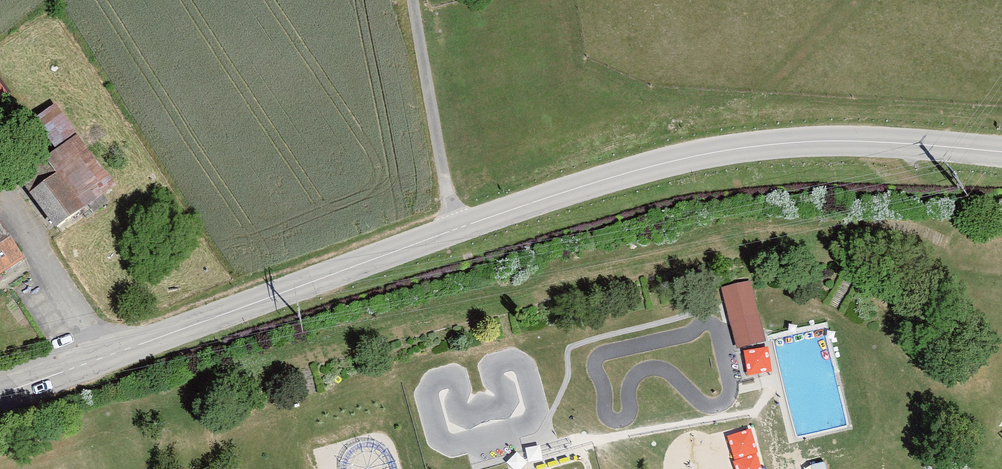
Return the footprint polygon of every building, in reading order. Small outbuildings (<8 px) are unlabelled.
[(10,86),(0,74),(0,93),(10,86)] [(53,178),(27,196),(52,231),(118,185),(77,127),(36,156),(53,178)] [(27,260),(0,217),(0,277),(27,260)] [(757,320),(729,327),(735,352),(763,346),(757,320)] [(726,434),(736,468),(765,468),(753,426),(726,434)]
